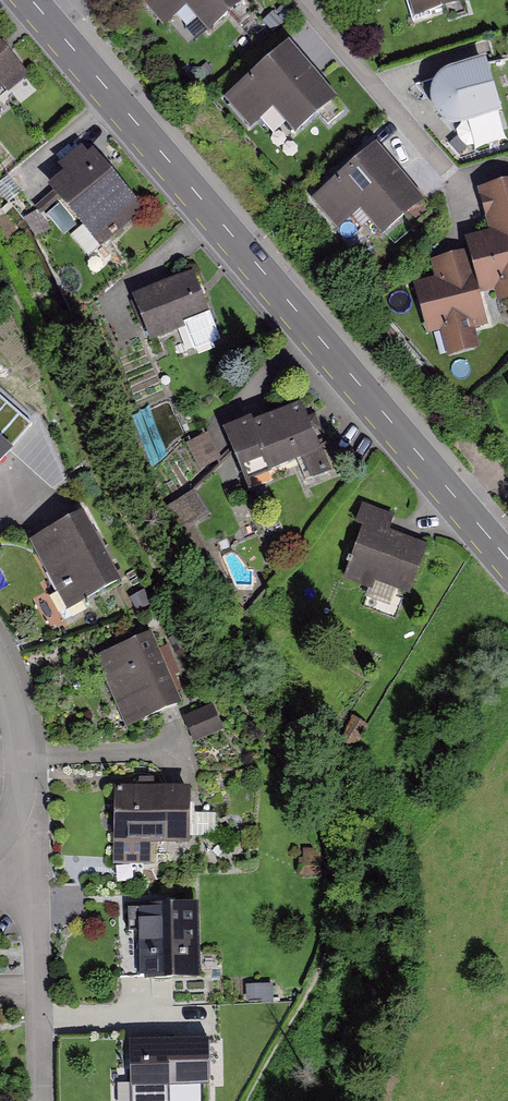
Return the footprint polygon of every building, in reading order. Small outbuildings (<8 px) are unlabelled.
[(238,0),(142,0),(136,5),(159,31),(181,12),(203,37),(226,16),(236,27),(250,14),(238,0)] [(406,27),(427,19),(424,13),(460,6),(458,0),(396,0),(406,27)] [(0,40),(0,92),(3,90),(8,95),(30,77),(10,53),(0,40)] [(338,114),(285,50),(225,100),(248,128),(272,108),(293,134),(314,117),(322,127),(338,114)] [(462,126),(502,114),(486,60),(446,72),(438,78),(432,87),(430,97),(432,107),(436,115),(443,122),(452,126),(462,126)] [(377,144),(310,200),(337,231),(360,212),(382,238),(426,201),(377,144)] [(95,148),(90,153),(83,145),(66,160),(72,167),(54,183),(86,218),(74,228),(90,246),(141,201),(95,148)] [(463,244),(467,262),(475,291),(507,282),(507,183),(482,189),(491,227),(494,236),(463,244)] [(434,290),(415,294),(425,340),(439,337),(441,348),(467,343),(465,334),(481,330),(467,262),(446,266),(448,275),(432,278),(434,290)] [(221,331),(194,270),(139,294),(156,332),(186,319),(196,342),(221,331)] [(328,462),(303,401),(273,413),(271,408),(230,425),(252,479),(276,469),(272,460),(298,450),(306,471),(328,462)] [(0,434),(0,458),(12,445),(0,434)] [(206,508),(193,487),(168,503),(214,577),(224,570),(191,517),(206,508)] [(393,510),(367,501),(360,521),(367,524),(350,573),(377,583),(379,577),(411,588),(428,540),(388,526),(393,510)] [(83,509),(33,536),(60,585),(50,591),(65,617),(92,603),(88,595),(119,578),(102,546),(108,543),(100,528),(95,530),(83,509)] [(181,695),(152,628),(100,651),(122,701),(129,698),(136,715),(163,703),(181,695)] [(212,700),(186,712),(196,734),(222,722),(212,700)] [(169,782),(118,783),(118,833),(190,832),(189,782),(169,782)] [(174,971),(195,971),(194,898),(129,900),(129,926),(140,926),(141,950),(151,950),(151,972),(174,971)] [(209,1077),(208,1033),(176,1034),(130,1035),(132,1080),(209,1077)]
